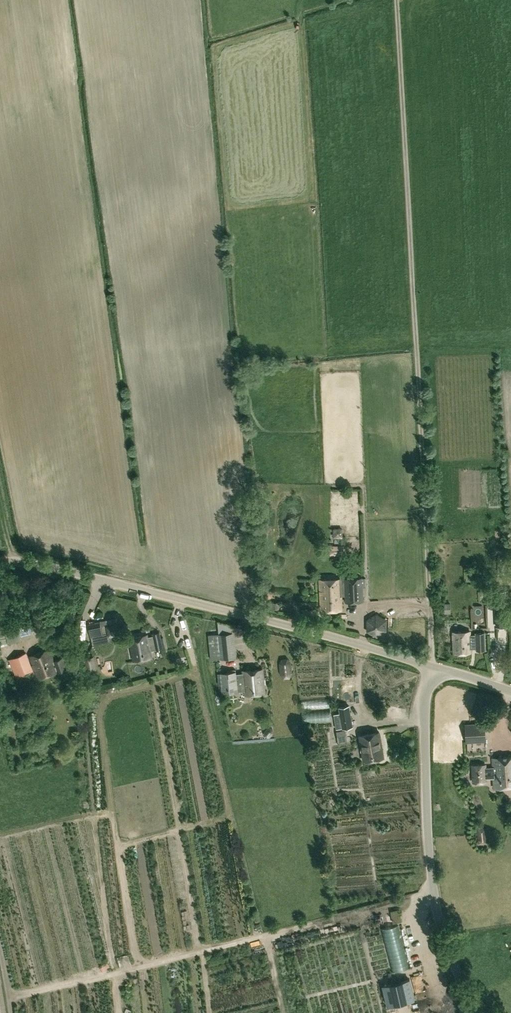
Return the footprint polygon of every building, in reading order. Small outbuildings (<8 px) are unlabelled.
[(329,555),(346,555),(347,545),(329,545),(329,555)] [(363,601),(362,577),(320,579),(321,610),(342,609),(341,593),(345,593),(345,602),(363,601)] [(491,589),(484,589),(486,628),(493,628),(491,589)] [(373,610),(361,623),(376,636),(384,626),(380,623),(384,619),(373,610)] [(100,621),(87,624),(91,645),(109,641),(108,636),(119,634),(117,622),(116,622),(115,618),(100,621)] [(8,643),(34,635),(30,623),(18,627),(18,628),(5,632),(8,643)] [(475,632),(475,634),(470,634),(470,631),(453,632),(454,653),(471,652),(471,648),(476,648),(476,650),(486,650),(485,632),(475,632)] [(163,648),(163,647),(165,646),(163,637),(161,637),(160,632),(152,633),(152,635),(148,636),(147,635),(129,638),(134,660),(152,656),(151,651),(163,648)] [(208,635),(210,660),(234,657),(232,633),(208,635)] [(30,656),(39,678),(67,668),(63,656),(54,660),(49,649),(30,656)] [(16,678),(33,670),(26,653),(9,659),(16,678)] [(85,659),(88,671),(97,669),(94,656),(85,659)] [(280,659),(279,664),(280,674),(283,679),(290,678),(292,673),(291,661),(288,658),(280,659)] [(245,694),(265,693),(263,668),(243,670),(243,673),(236,673),(236,671),(220,672),(222,693),(238,691),(245,690),(245,694)] [(353,727),(349,705),(339,707),(342,728),(353,727)] [(329,712),(302,711),(301,718),(328,719),(329,712)] [(465,742),(486,741),(485,722),(464,723),(465,742)] [(346,740),(344,729),(336,730),(338,742),(346,740)] [(383,757),(379,732),(359,735),(364,761),(383,757)] [(492,758),(493,767),(493,774),(494,788),(510,787),(510,757),(492,758)] [(473,782),(486,781),(486,775),(493,774),(493,767),(485,767),(485,764),(472,765),(473,782)] [(391,911),(393,923),(399,922),(397,910),(391,911)] [(329,930),(343,927),(341,921),(327,925),(329,930)] [(396,923),(382,925),(388,968),(403,966),(396,923)] [(408,982),(382,989),(387,1008),(413,1001),(408,982)]
